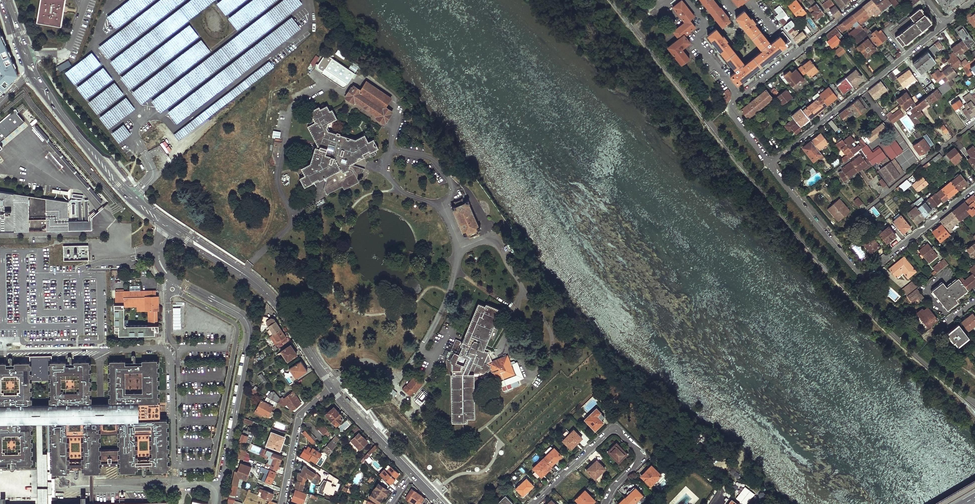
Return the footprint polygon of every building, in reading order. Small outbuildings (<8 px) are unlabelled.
[(66,0),(41,0),(38,22),(62,26),(66,0)] [(100,48),(109,59),(186,0),(163,0),(100,48)] [(109,17),(117,29),(154,0),(131,0),(109,17)] [(216,0),(193,0),(112,63),(120,74),(216,0)] [(162,113),(303,4),(300,0),(285,0),(153,102),(162,113)] [(219,4),(228,15),(247,0),(224,0),(219,4)] [(230,19),(238,30),(277,0),(254,0),(230,19)] [(722,27),(729,21),(727,18),(728,17),(720,7),(719,7),(713,0),(701,0),(722,27)] [(789,5),(795,13),(798,17),(806,11),(799,3),(797,0),(796,0),(789,5)] [(826,1),(827,6),(829,8),(831,11),(836,18),(842,13),(831,0),(827,0),(826,1)] [(863,7),(870,16),(873,13),(876,17),(882,12),(881,11),(880,9),(873,0),(871,0),(863,7)] [(880,9),(881,11),(883,9),(879,3),(882,0),(873,0),(880,9)] [(946,11),(960,0),(938,0),(946,11)] [(674,42),(668,47),(682,64),(686,61),(689,59),(681,48),(689,42),(685,36),(689,33),(688,32),(695,26),(689,19),(693,16),(688,10),(681,1),(673,7),(685,22),(680,27),(673,31),(679,38),(674,42)] [(816,3),(809,9),(817,19),(821,16),(822,17),(825,14),(816,3)] [(776,16),(789,34),(792,31),(794,30),(791,26),(794,23),(791,20),(788,22),(784,17),(782,15),(786,13),(780,5),(775,9),(778,14),(776,16)] [(863,7),(853,15),(859,23),(864,29),(866,31),(869,29),(876,24),(874,21),(866,27),(863,23),(870,17),(870,16),(863,7)] [(914,21),(895,36),(902,45),(931,22),(920,8),(910,16),(914,21)] [(715,29),(708,35),(714,43),(735,69),(737,68),(738,69),(731,75),(737,84),(790,41),(783,31),(779,34),(780,36),(768,45),(767,44),(769,42),(754,23),(755,22),(752,18),(750,19),(744,11),(736,18),(761,49),(763,47),(764,49),(742,66),(741,64),(743,63),(726,41),(727,40),(724,36),(722,37),(715,29)] [(962,16),(966,23),(970,20),(974,26),(974,25),(974,13),(972,15),(970,13),(966,15),(965,14),(962,16)] [(853,15),(848,18),(852,24),(853,23),(855,26),(859,23),(853,15)] [(170,114),(178,124),(302,30),(292,18),(170,114)] [(848,18),(838,26),(840,28),(842,31),(847,28),(849,31),(853,27),(851,25),(852,24),(848,18)] [(857,28),(849,34),(852,38),(864,29),(859,23),(855,26),(857,28)] [(961,23),(954,29),(961,39),(968,33),(961,23)] [(18,73),(0,25),(0,91),(18,73)] [(806,25),(802,28),(807,34),(811,31),(806,25)] [(190,26),(121,79),(130,90),(199,37),(190,26)] [(836,27),(826,35),(833,43),(837,39),(840,38),(843,35),(838,29),(836,27)] [(866,40),(858,47),(865,56),(875,48),(873,45),(875,43),(872,40),(869,35),(866,31),(864,29),(852,38),(857,44),(864,38),(866,40)] [(869,29),(866,31),(869,35),(872,40),(875,43),(877,45),(887,37),(881,30),(878,33),(876,30),(872,33),(869,29)] [(792,31),(789,34),(797,43),(806,36),(802,31),(798,35),(796,36),(796,35),(797,34),(795,31),(793,32),(792,31)] [(972,41),(973,40),(968,33),(961,39),(962,40),(959,43),(964,51),(974,44),(972,41)] [(202,41),(134,94),(143,105),(211,52),(202,41)] [(959,43),(951,49),(952,49),(955,54),(957,53),(959,55),(964,51),(959,43)] [(934,44),(927,50),(928,51),(929,53),(931,56),(939,50),(934,44)] [(841,46),(835,50),(839,56),(845,51),(841,46)] [(93,53),(66,73),(75,84),(102,64),(93,53)] [(888,53),(885,56),(891,63),(894,60),(888,53)] [(919,60),(914,65),(919,72),(925,67),(926,69),(935,61),(931,56),(929,53),(922,58),(921,57),(918,59),(919,60)] [(352,78),(355,74),(326,54),(320,64),(318,68),(323,72),(321,74),(343,89),(345,88),(348,84),(352,78)] [(954,56),(947,61),(950,65),(952,68),(953,70),(962,64),(961,63),(955,54),(954,56)] [(967,64),(970,68),(970,67),(974,74),(974,57),(968,63),(967,64)] [(810,59),(802,66),(807,72),(810,76),(819,70),(810,59)] [(59,71),(72,67),(69,60),(57,64),(59,71)] [(269,62),(174,135),(178,141),(274,68),(269,62)] [(950,65),(942,71),(948,79),(946,81),(951,89),(953,91),(957,88),(950,78),(956,74),(956,73),(953,70),(952,68),(950,65)] [(802,66),(798,69),(803,75),(807,72),(802,66)] [(789,70),(783,75),(794,88),(804,80),(794,67),(792,68),(793,69),(790,71),(789,70)] [(854,67),(844,75),(846,77),(856,70),(854,67)] [(105,69),(78,89),(87,100),(113,80),(105,69)] [(856,70),(846,77),(853,86),(857,83),(856,82),(862,77),(856,70)] [(900,74),(896,77),(897,78),(903,87),(916,78),(909,70),(905,73),(901,76),(900,74)] [(938,70),(931,75),(933,78),(932,79),(935,83),(937,82),(943,78),(945,82),(946,81),(948,79),(942,71),(940,73),(938,70)] [(892,71),(888,74),(893,81),(897,78),(896,77),(892,71)] [(846,77),(837,84),(844,93),(853,86),(846,77)] [(875,85),(868,91),(874,99),(887,89),(880,81),(875,85)] [(937,88),(936,89),(940,94),(942,96),(951,89),(946,81),(945,82),(940,85),(937,88)] [(360,91),(359,93),(369,99),(376,88),(367,82),(360,91)] [(932,83),(924,89),(928,95),(936,89),(937,88),(933,82),(932,83)] [(115,84),(89,103),(98,115),(124,95),(115,84)] [(829,87),(836,95),(839,92),(832,84),(829,87)] [(391,98),(376,88),(369,99),(359,93),(360,91),(353,87),(346,97),(354,102),(355,100),(377,116),(377,118),(384,122),(391,112),(384,108),(391,98)] [(829,87),(819,95),(820,96),(827,105),(837,97),(836,95),(829,87)] [(775,89),(772,91),(782,104),(792,97),(786,89),(779,95),(775,89)] [(928,95),(925,98),(928,102),(931,99),(932,100),(940,94),(936,89),(928,95)] [(766,90),(742,110),(748,118),(773,98),(766,90)] [(730,91),(723,92),(724,100),(731,99),(730,91)] [(906,91),(896,99),(903,109),(910,104),(912,107),(916,104),(906,91)] [(971,95),(964,100),(966,103),(963,105),(965,108),(972,117),(974,114),(974,106),(974,105),(974,100),(973,97),(971,95)] [(814,101),(812,103),(818,112),(827,105),(820,96),(814,101)] [(861,96),(859,99),(866,109),(869,106),(861,96)] [(858,98),(838,114),(841,117),(842,118),(843,120),(848,115),(850,117),(854,113),(856,117),(866,109),(859,99),(858,98)] [(912,107),(910,109),(913,114),(919,109),(928,102),(925,98),(916,104),(912,107)] [(127,99),(101,119),(110,130),(136,110),(127,99)] [(950,101),(949,102),(957,113),(961,110),(958,107),(962,104),(959,99),(953,104),(950,101)] [(880,101),(877,103),(886,116),(889,113),(880,101)] [(812,103),(802,110),(809,119),(818,112),(812,103)] [(321,109),(319,107),(310,112),(315,122),(308,126),(318,145),(317,147),(316,147),(313,153),(315,156),(314,157),(312,158),(310,163),(296,171),(301,180),(304,181),(304,182),(303,185),(305,187),(312,183),(313,183),(313,182),(319,178),(323,179),(326,180),(324,188),(327,195),(342,187),(344,190),(359,182),(357,178),(358,177),(360,176),(362,174),(363,173),(363,171),(364,169),(350,164),(351,161),(355,162),(364,157),(363,154),(369,151),(370,153),(378,149),(378,147),(375,146),(374,144),(375,142),(374,139),(369,142),(365,135),(356,140),(351,138),(349,140),(347,139),(346,137),(328,131),(327,128),(328,123),(329,123),(337,119),(332,110),(330,111),(327,106),(321,109)] [(800,108),(791,116),(800,127),(809,119),(802,110),(800,108)] [(972,117),(965,108),(962,110),(969,120),(972,117)] [(25,119),(16,109),(0,122),(0,140),(25,119)] [(913,114),(909,117),(915,125),(919,121),(917,118),(923,114),(919,109),(913,114)] [(900,118),(896,113),(892,115),(888,119),(892,124),(900,118)] [(789,122),(785,125),(789,131),(792,128),(796,133),(802,129),(800,127),(791,116),(787,120),(789,122)] [(831,120),(828,122),(835,132),(839,129),(831,120)] [(882,123),(863,136),(868,142),(887,128),(882,123)] [(124,126),(112,135),(120,144),(131,135),(124,126)] [(821,133),(811,141),(818,149),(828,142),(821,133)] [(923,137),(929,145),(932,142),(926,134),(923,137)] [(851,135),(843,141),(854,154),(858,151),(861,149),(864,146),(861,143),(859,145),(858,143),(854,147),(851,143),(855,140),(851,135)] [(892,136),(880,144),(891,159),(903,151),(892,136)] [(921,139),(913,146),(919,155),(929,147),(922,137),(920,138),(921,139)] [(842,139),(838,142),(842,147),(841,148),(845,153),(846,153),(850,157),(854,154),(843,141),(842,139)] [(862,139),(860,141),(861,143),(864,146),(861,149),(865,155),(870,161),(872,165),(876,161),(878,163),(881,160),(884,165),(879,168),(889,182),(899,174),(896,170),(894,171),(893,171),(891,168),(891,167),(893,165),(890,161),(879,147),(877,148),(876,147),(873,149),(874,151),(870,154),(868,152),(870,150),(862,139)] [(811,141),(803,147),(813,160),(818,157),(820,159),(822,158),(829,167),(831,166),(818,149),(811,141)] [(965,149),(971,157),(968,160),(974,169),(974,150),(971,145),(965,149)] [(954,147),(946,154),(951,161),(954,164),(963,157),(961,155),(954,147)] [(861,155),(851,162),(857,170),(863,166),(870,161),(865,155),(861,149),(858,151),(861,155)] [(940,153),(932,159),(934,161),(937,158),(939,156),(940,157),(942,156),(940,153)] [(946,154),(943,157),(948,163),(951,161),(946,154)] [(894,158),(890,161),(893,165),(891,167),(891,168),(893,171),(894,171),(896,170),(899,174),(903,171),(894,158)] [(870,161),(863,166),(865,170),(872,165),(870,161)] [(843,169),(838,173),(843,180),(857,170),(851,162),(842,168),(843,169)] [(960,174),(951,181),(958,190),(967,182),(960,174)] [(922,176),(912,185),(914,188),(917,192),(928,184),(922,176)] [(951,181),(940,190),(947,198),(958,190),(951,181)] [(940,190),(936,193),(943,202),(947,198),(940,190)] [(0,191),(0,231),(29,231),(29,219),(46,219),(47,230),(93,230),(92,217),(89,214),(88,200),(71,199),(68,201),(0,191)] [(935,193),(927,199),(933,207),(941,201),(935,193)] [(965,202),(971,208),(973,206),(974,208),(974,196),(974,194),(973,195),(965,202)] [(857,197),(854,200),(859,206),(862,203),(857,197)] [(452,207),(464,235),(468,234),(470,237),(477,234),(476,230),(480,229),(467,201),(463,202),(462,198),(454,201),(456,205),(452,207)] [(840,198),(830,207),(837,215),(835,216),(839,221),(851,210),(840,198)] [(917,199),(913,203),(924,216),(932,210),(931,209),(925,201),(923,199),(917,200),(917,199)] [(927,199),(925,201),(931,209),(933,207),(927,199)] [(952,212),(959,220),(969,212),(972,216),(974,213),(974,208),(973,206),(971,208),(965,202),(952,212)] [(924,216),(913,203),(909,206),(911,209),(907,212),(915,222),(919,219),(920,220),(924,216)] [(830,207),(828,208),(835,216),(837,215),(830,207)] [(952,212),(940,221),(952,235),(954,233),(950,228),(959,220),(952,212)] [(863,214),(858,218),(863,224),(868,221),(866,218),(863,214)] [(895,220),(892,222),(901,233),(909,227),(899,214),(893,218),(895,220)] [(941,224),(933,231),(940,241),(949,234),(941,224)] [(879,232),(878,233),(886,243),(895,235),(888,227),(880,233),(879,232)] [(869,234),(861,241),(868,250),(867,251),(870,255),(875,250),(876,251),(880,247),(869,234)] [(966,249),(968,252),(967,252),(971,257),(973,256),(973,257),(974,256),(974,242),(966,249)] [(928,244),(920,251),(929,263),(937,256),(932,250),(930,247),(928,244)] [(88,246),(63,246),(63,261),(88,261),(88,246)] [(904,257),(889,268),(895,276),(902,271),(903,272),(907,278),(916,272),(904,257)] [(944,259),(933,267),(937,273),(948,264),(944,259)] [(955,273),(959,277),(968,289),(969,290),(974,285),(974,276),(972,273),(964,280),(957,271),(955,273)] [(942,282),(931,290),(947,309),(957,301),(955,298),(968,289),(959,277),(946,287),(942,282)] [(911,281),(902,288),(907,295),(917,289),(911,281)] [(907,295),(907,296),(911,301),(916,297),(919,301),(923,297),(917,289),(907,295)] [(116,308),(117,308),(117,310),(115,310),(115,332),(119,331),(119,335),(155,335),(155,331),(159,331),(159,325),(157,325),(157,310),(158,310),(158,295),(156,295),(146,296),(146,291),(124,291),(124,296),(116,296),(116,305),(116,308)] [(484,350),(501,309),(487,303),(486,306),(478,302),(462,341),(455,338),(450,351),(448,350),(445,356),(448,357),(446,360),(446,373),(451,373),(451,421),(467,421),(467,417),(475,417),(474,373),(479,373),(480,372),(483,373),(483,371),(486,372),(486,371),(487,372),(488,371),(489,371),(490,368),(491,369),(496,381),(499,380),(499,381),(498,382),(499,385),(500,385),(501,386),(510,382),(517,380),(524,377),(517,361),(511,364),(508,355),(492,361),(489,352),(484,350)] [(181,330),(181,307),(185,307),(185,303),(173,303),(173,330),(181,330)] [(918,314),(915,317),(925,330),(928,328),(927,327),(936,319),(927,308),(923,311),(922,310),(917,313),(918,314)] [(962,322),(967,331),(974,325),(974,317),(973,314),(962,322)] [(266,325),(267,324),(273,333),(280,328),(273,318),(270,317),(268,319),(267,317),(263,316),(262,324),(266,325)] [(958,324),(946,333),(953,342),(954,341),(957,345),(968,337),(958,324)] [(280,328),(273,333),(277,340),(274,341),(276,344),(281,341),(284,345),(290,341),(287,337),(286,337),(280,328)] [(287,346),(279,352),(285,361),(295,354),(291,350),(290,350),(287,346)] [(29,422),(32,422),(37,422),(42,422),(47,422),(51,421),(52,421),(53,468),(56,468),(65,468),(89,467),(97,467),(98,467),(98,465),(123,465),(123,466),(124,466),(132,466),(156,466),(164,466),(166,466),(166,464),(168,464),(168,419),(159,419),(159,416),(161,416),(160,405),(159,405),(158,363),(154,363),(146,364),(122,364),(114,364),(110,364),(111,403),(90,404),(89,404),(88,365),(86,365),(78,365),(62,365),(57,365),(54,365),(52,365),(52,377),(51,377),(42,377),(42,367),(46,367),(46,355),(35,355),(35,367),(39,367),(39,377),(31,378),(28,378),(28,371),(0,371),(0,405),(7,405),(8,409),(13,409),(13,414),(13,419),(8,419),(8,422),(0,422),(0,461),(5,461),(21,461),(29,461),(30,461),(29,422)] [(300,360),(288,368),(295,377),(306,369),(300,360)] [(28,371),(28,378),(31,378),(30,366),(27,366),(27,362),(18,362),(19,366),(3,366),(3,363),(0,363),(0,371),(28,371)] [(415,375),(406,386),(405,385),(402,389),(410,396),(413,392),(414,393),(423,381),(415,375)] [(269,391),(264,395),(265,396),(271,399),(277,395),(273,391),(271,392),(269,391)] [(280,399),(276,402),(283,406),(286,404),(291,410),(300,403),(292,392),(283,399),(282,397),(280,399)] [(261,399),(255,412),(260,416),(262,413),(264,414),(268,416),(269,415),(271,416),(273,415),(274,412),(271,410),(273,406),(275,401),(271,399),(265,396),(263,400),(261,399)] [(13,409),(8,409),(7,405),(0,405),(0,422),(8,422),(8,419),(13,419),(13,414),(13,409)] [(597,408),(585,419),(595,430),(603,422),(601,420),(605,416),(597,408)] [(335,409),(327,415),(330,418),(329,418),(336,425),(342,420),(339,416),(341,415),(337,410),(337,411),(335,409)] [(349,425),(346,421),(345,422),(344,422),(338,427),(341,431),(349,425)] [(37,422),(38,503),(48,503),(47,461),(43,461),(42,422),(37,422)] [(283,430),(285,425),(276,422),(274,427),(283,430)] [(330,429),(326,425),(325,426),(323,425),(319,429),(324,434),(325,434),(326,435),(329,433),(327,431),(330,429)] [(244,429),(240,439),(246,441),(249,431),(244,429)] [(573,430),(563,440),(570,447),(576,441),(577,442),(581,438),(573,430)] [(315,441),(305,431),(303,433),(312,443),(315,441)] [(272,432),(265,448),(278,454),(281,445),(280,445),(283,436),(272,432)] [(359,432),(351,440),(356,445),(355,446),(357,449),(358,448),(359,449),(367,441),(359,432)] [(335,437),(323,449),(329,456),(338,441),(335,437)] [(616,443),(607,451),(618,462),(626,454),(616,443)] [(550,445),(544,451),(546,454),(552,448),(550,445)] [(306,446),(301,455),(308,459),(309,458),(314,461),(320,452),(311,447),(310,448),(306,446)] [(546,454),(543,457),(550,465),(561,455),(553,447),(552,448),(546,454)] [(372,448),(364,457),(366,459),(370,455),(369,455),(374,450),(372,448)] [(247,453),(239,450),(237,458),(243,460),(247,453)] [(273,459),(270,467),(276,469),(282,456),(270,452),(268,456),(273,459)] [(543,457),(532,467),(539,474),(546,469),(547,469),(551,466),(550,465),(543,457)] [(597,459),(587,468),(595,477),(605,468),(597,459)] [(239,463),(236,471),(246,475),(249,467),(239,463)] [(648,470),(641,476),(649,485),(661,475),(650,464),(646,468),(648,470)] [(299,473),(296,489),(303,491),(305,482),(308,477),(312,480),(314,478),(316,474),(307,468),(304,466),(301,470),(303,472),(302,473),(299,473)] [(391,466),(387,471),(395,478),(398,474),(391,466)] [(381,471),(384,474),(383,475),(388,480),(387,481),(390,485),(394,489),(395,487),(396,486),(393,482),(391,483),(390,482),(395,478),(387,471),(384,468),(381,471)] [(234,470),(231,485),(237,486),(238,477),(243,478),(245,479),(247,475),(246,475),(236,471),(234,470)] [(270,470),(265,481),(270,483),(275,473),(270,470)] [(338,479),(330,474),(324,491),(333,494),(338,479)] [(523,479),(515,487),(522,494),(527,489),(527,490),(533,484),(524,475),(522,478),(523,479)] [(371,484),(375,479),(371,476),(367,481),(371,484)] [(383,477),(369,496),(378,502),(384,493),(385,494),(388,489),(390,485),(387,481),(383,477)] [(231,485),(228,500),(234,501),(237,486),(231,485)] [(624,496),(631,503),(632,503),(642,494),(634,486),(624,496)] [(263,492),(261,497),(269,500),(271,501),(273,493),(260,487),(259,490),(263,492)] [(744,503),(747,503),(754,495),(745,487),(736,498),(744,503)] [(294,493),(293,492),(292,495),(294,496),(292,500),(297,502),(297,503),(300,503),(304,503),(307,495),(317,499),(317,498),(322,499),(322,498),(320,497),(315,495),(303,491),(296,489),(294,493)] [(405,499),(414,503),(421,503),(422,503),(425,498),(411,489),(405,499)] [(575,498),(580,503),(591,503),(594,501),(584,489),(575,498)] [(493,503),(511,503),(513,503),(504,494),(493,503)]
